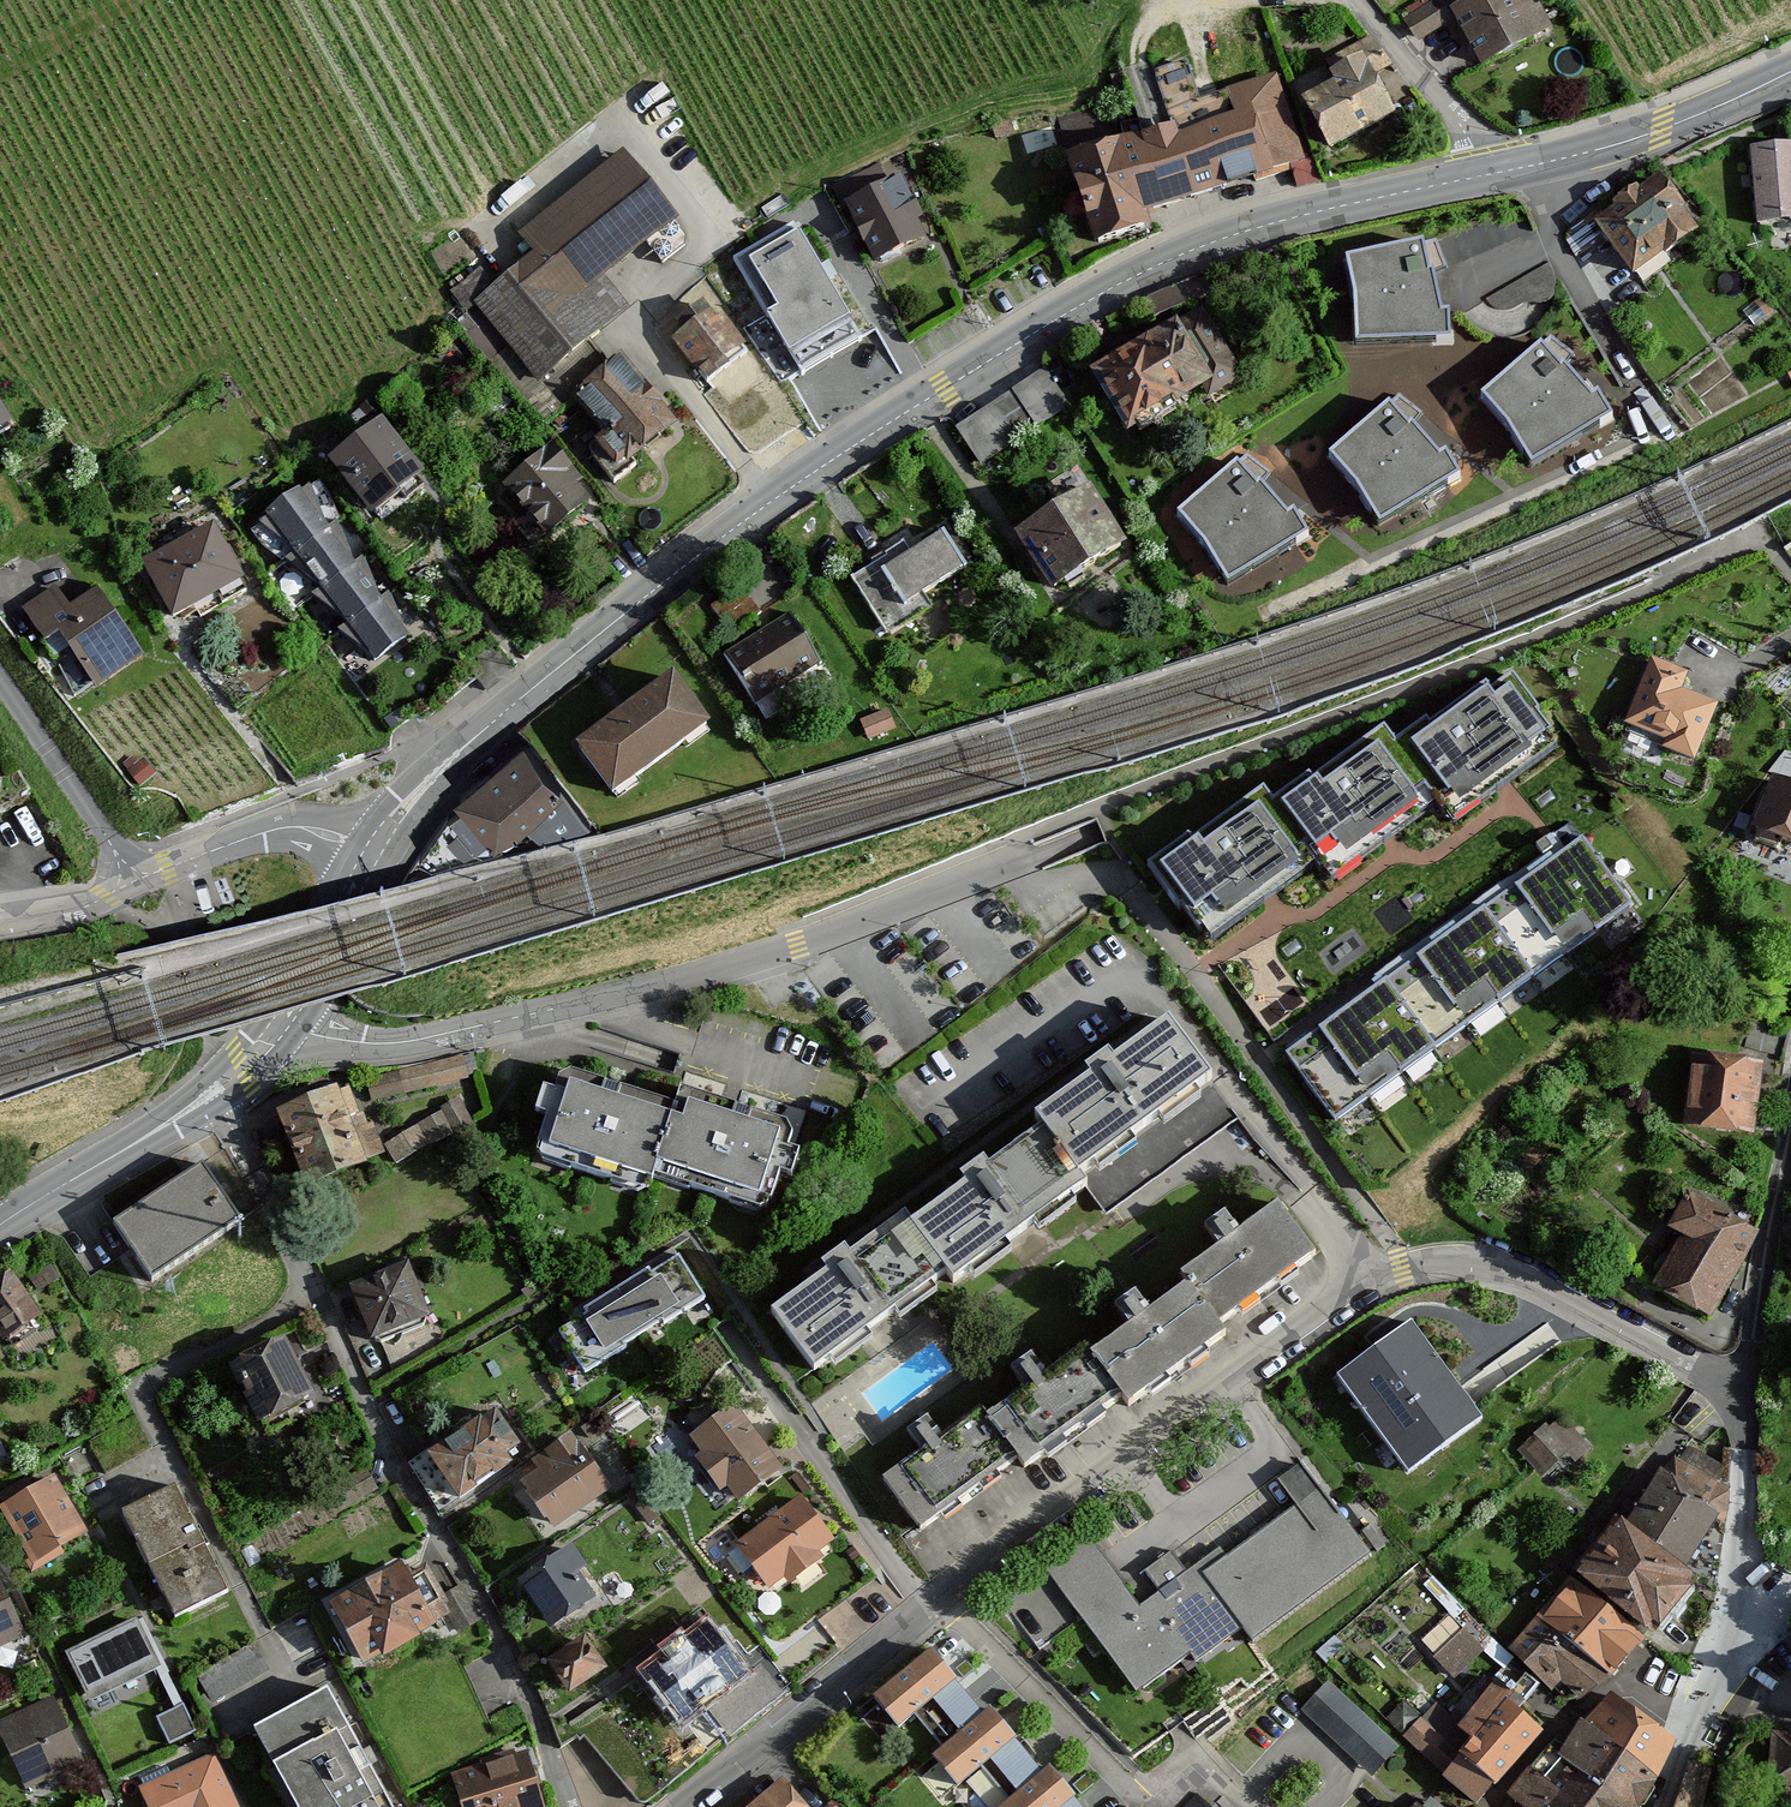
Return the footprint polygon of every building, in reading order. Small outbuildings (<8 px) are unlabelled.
[(1484,72),(1555,35),(1537,0),(1480,0),(1453,14),(1484,72)] [(1408,19),(1421,43),(1450,27),(1437,4),(1408,19)] [(1305,103),(1331,156),(1399,122),(1377,77),(1392,70),(1371,42),(1326,65),(1337,87),(1305,103)] [(1149,135),(1127,142),(1122,144),(1147,222),(1293,175),(1297,187),(1318,181),(1306,140),(1299,142),(1279,80),(1191,108),(1189,102),(1167,109),(1163,97),(1195,87),(1189,68),(1156,79),(1159,87),(1135,94),(1149,135)] [(1059,122),(1100,250),(1151,234),(1147,222),(1122,144),(1127,142),(1117,111),(1059,122)] [(1012,122),(993,127),(997,142),(1016,137),(1012,122)] [(680,214),(623,146),(516,230),(532,248),(493,282),(464,310),(456,317),(548,426),(579,402),(608,357),(589,336),(630,305),(604,271),(680,214)] [(1753,153),(1758,226),(1790,224),(1790,151),(1753,153)] [(863,177),(837,190),(878,269),(926,245),(917,226),(927,221),(905,178),(872,195),(863,177)] [(1620,214),(1600,230),(1640,282),(1702,235),(1661,182),(1638,200),(1634,195),(1617,209),(1620,214)] [(1598,243),(1582,222),(1573,230),(1571,235),(1570,239),(1569,244),(1570,249),(1571,252),(1576,260),(1598,243)] [(795,230),(738,264),(804,376),(861,342),(795,230)] [(1359,301),(1360,334),(1419,334),(1420,344),(1452,344),(1451,317),(1443,318),(1435,273),(1446,270),(1438,244),(1350,265),(1359,301)] [(480,265),(450,289),(464,310),(493,282),(480,265)] [(1211,278),(1147,303),(1154,321),(1218,296),(1211,278)] [(685,335),(675,342),(708,387),(757,352),(725,308),(714,317),(705,304),(678,324),(685,335)] [(1200,315),(1096,376),(1133,438),(1237,377),(1200,315)] [(1551,340),(1486,401),(1511,429),(1530,461),(1581,430),(1587,438),(1613,422),(1599,397),(1591,401),(1565,368),(1574,359),(1551,340)] [(621,352),(608,357),(579,402),(610,440),(591,456),(617,488),(639,470),(635,465),(680,428),(621,352)] [(1013,396),(1037,431),(1071,408),(1047,373),(1013,396)] [(1013,396),(958,432),(982,468),(1037,431),(1013,396)] [(1399,399),(1336,459),(1364,491),(1379,519),(1431,487),(1437,495),(1461,481),(1449,458),(1441,462),(1415,426),(1422,417),(1399,399)] [(15,428),(0,404),(0,437),(15,428)] [(329,460),(376,522),(428,483),(381,421),(329,460)] [(521,525),(542,551),(596,507),(580,488),(587,482),(558,446),(508,486),(533,515),(521,525)] [(1248,459),(1183,517),(1210,549),(1226,580),(1274,551),(1279,559),(1311,541),(1296,515),(1287,520),(1260,486),(1269,477),(1248,459)] [(303,548),(334,527),(325,503),(316,478),(263,516),(303,548)] [(1095,498),(1023,543),(1056,595),(1127,550),(1095,498)] [(328,586),(357,566),(352,541),(346,518),(334,527),(303,548),(291,557),(328,586)] [(150,571),(179,623),(248,585),(219,532),(150,571)] [(888,559),(853,583),(890,638),(917,619),(907,604),(919,596),(923,601),(966,572),(943,538),(913,559),(904,545),(886,557),(888,559)] [(356,621),(382,604),(376,581),(370,557),(357,566),(328,586),(320,592),(356,621)] [(57,588),(24,610),(47,645),(42,648),(79,704),(144,661),(100,593),(72,612),(57,588)] [(382,604),(356,621),(343,632),(378,665),(411,642),(401,619),(391,597),(382,604)] [(792,618),(727,658),(768,724),(792,708),(782,692),(822,667),(792,618)] [(1691,676),(1649,662),(1625,734),(1676,751),(1674,758),(1699,766),(1719,706),(1685,694),(1691,676)] [(678,679),(580,750),(616,799),(713,729),(678,679)] [(1428,723),(1395,747),(1440,809),(1449,822),(1557,744),(1538,719),(1541,717),(1515,681),(1493,697),(1487,689),(1432,729),(1428,723)] [(1309,779),(1274,805),(1317,865),(1332,886),(1440,809),(1395,747),(1385,733),(1313,785),(1309,779)] [(529,748),(462,803),(468,810),(453,820),(424,859),(436,870),(501,849),(496,844),(528,822),(543,842),(593,827),(529,748)] [(1772,773),(1790,779),(1790,758),(1787,756),(1772,773)] [(135,761),(126,768),(144,791),(159,779),(146,763),(140,767),(135,761)] [(1771,778),(1741,857),(1761,864),(1765,854),(1790,864),(1790,786),(1771,778)] [(1192,841),(1152,869),(1181,910),(1183,908),(1208,943),(1317,865),(1274,805),(1266,794),(1195,845),(1192,841)] [(1552,868),(1599,933),(1631,910),(1584,845),(1552,868)] [(1521,891),(1569,955),(1599,933),(1552,868),(1521,891)] [(1521,891),(1488,915),(1536,980),(1569,955),(1521,891)] [(1488,915),(1454,940),(1502,1004),(1536,980),(1488,915)] [(1454,940),(1425,961),(1472,1026),(1502,1004),(1454,940)] [(1425,961),(1390,986),(1438,1051),(1472,1026),(1425,961)] [(1390,986),(1357,1011),(1404,1076),(1438,1051),(1390,986)] [(1357,1011),(1324,1035),(1371,1100),(1404,1076),(1357,1011)] [(1040,1123),(1046,1131),(1083,1180),(1213,1084),(1171,1026),(1040,1123)] [(1295,1056),(1343,1121),(1371,1100),(1324,1035),(1295,1056)] [(1764,1065),(1696,1058),(1689,1133),(1757,1139),(1764,1065)] [(657,1179),(678,1109),(572,1077),(561,1085),(558,1094),(546,1090),(539,1116),(551,1120),(539,1159),(653,1193),(657,1179)] [(683,1092),(678,1109),(657,1179),(770,1213),(782,1174),(794,1177),(801,1154),(791,1151),(795,1137),(789,1123),(683,1092)] [(355,1096),(283,1118),(305,1189),(365,1170),(363,1163),(385,1157),(378,1134),(355,1141),(347,1117),(360,1113),(355,1096)] [(466,1108),(406,1138),(416,1158),(476,1128),(466,1108)] [(1083,1180),(1046,1131),(912,1230),(947,1278),(955,1288),(1089,1189),(1083,1180)] [(206,1171),(119,1228),(153,1280),(240,1223),(206,1171)] [(1759,1237),(1693,1198),(1672,1233),(1687,1241),(1658,1290),(1710,1320),(1759,1237)] [(1285,1216),(1188,1285),(1199,1301),(1219,1328),(1316,1259),(1285,1216)] [(816,1374),(947,1278),(912,1230),(903,1219),(773,1315),(816,1374)] [(656,1347),(719,1309),(674,1238),(614,1275),(656,1347)] [(61,1280),(53,1267),(33,1278),(41,1291),(61,1280)] [(414,1268),(356,1291),(377,1344),(435,1321),(414,1268)] [(0,1287),(0,1335),(7,1345),(47,1320),(19,1275),(0,1287)] [(656,1347),(614,1275),(553,1310),(595,1383),(656,1347)] [(1199,1301),(1101,1370),(1123,1401),(1129,1410),(1227,1340),(1219,1328),(1199,1301)] [(1339,1436),(1393,1508),(1503,1420),(1416,1313),(1381,1340),(1334,1377),(1367,1419),(1339,1436)] [(291,1347),(235,1376),(267,1437),(293,1423),(291,1417),(320,1402),(291,1347)] [(1101,1370),(1095,1361),(997,1431),(1019,1462),(1025,1471),(1123,1401),(1101,1370)] [(739,1405),(692,1440),(745,1511),(792,1476),(739,1405)] [(480,1423),(429,1456),(460,1504),(514,1469),(508,1460),(523,1450),(500,1415),(482,1426),(480,1423)] [(997,1431),(988,1418),(910,1473),(941,1517),(1019,1462),(997,1431)] [(1544,1429),(1519,1449),(1546,1478),(1569,1455),(1544,1429)] [(522,1478),(558,1530),(616,1490),(581,1438),(522,1478)] [(1614,1519),(1576,1569),(1656,1636),(1698,1582),(1687,1573),(1724,1521),(1724,1491),(1676,1459),(1659,1472),(1621,1524),(1614,1519)] [(0,1504),(0,1508),(29,1558),(25,1559),(31,1572),(65,1552),(61,1545),(88,1531),(54,1473),(31,1485),(26,1478),(0,1492),(0,1496),(3,1501),(0,1504)] [(344,1512),(379,1492),(370,1477),(335,1497),(344,1512)] [(174,1482),(121,1509),(175,1616),(230,1590),(174,1482)] [(1220,1552),(1198,1569),(1244,1631),(1255,1645),(1371,1559),(1320,1492),(1227,1561),(1220,1552)] [(805,1499),(741,1549),(776,1593),(840,1542),(805,1499)] [(1182,1664),(1141,1610),(1086,1536),(1045,1566),(1141,1695),(1182,1664)] [(575,1549),(523,1587),(556,1633),(601,1601),(582,1574),(589,1569),(575,1549)] [(1244,1631),(1198,1569),(1187,1578),(1171,1556),(1146,1574),(1162,1595),(1141,1610),(1182,1664),(1191,1657),(1197,1665),(1244,1631)] [(404,1568),(329,1611),(362,1671),(383,1659),(386,1664),(423,1643),(420,1638),(452,1620),(460,1635),(476,1626),(462,1601),(451,1607),(429,1569),(410,1579),(404,1568)] [(29,1638),(0,1575),(0,1651),(29,1638)] [(1645,1640),(1572,1579),(1539,1619),(1611,1680),(1645,1640)] [(1464,1632),(1437,1659),(1456,1678),(1492,1643),(1464,1614),(1455,1622),(1464,1632)] [(138,1617),(64,1651),(91,1700),(163,1666),(138,1617)] [(1611,1680),(1539,1619),(1512,1651),(1545,1679),(1549,1675),(1561,1686),(1556,1692),(1566,1701),(1572,1694),(1583,1703),(1611,1680)] [(672,1659),(649,1676),(688,1726),(748,1679),(709,1629),(688,1646),(685,1643),(669,1656),(672,1659)] [(1322,1670),(1344,1648),(1334,1637),(1312,1659),(1322,1670)] [(588,1642),(553,1666),(574,1697),(610,1672),(588,1642)] [(943,1742),(982,1710),(930,1648),(874,1694),(900,1727),(915,1713),(943,1742)] [(1433,1732),(1494,1788),(1497,1790),(1542,1736),(1521,1716),(1537,1694),(1508,1667),(1493,1682),(1497,1685),(1460,1726),(1437,1705),(1420,1721),(1433,1732)] [(1337,1673),(1309,1703),(1381,1770),(1409,1740),(1337,1673)] [(255,1734),(294,1806),(392,1806),(332,1694),(255,1734)] [(56,1701),(1,1725),(30,1791),(85,1767),(56,1701)] [(1626,1756),(1659,1782),(1676,1744),(1618,1701),(1606,1713),(1638,1738),(1626,1756)] [(989,1704),(982,1710),(943,1742),(932,1753),(958,1785),(981,1765),(1009,1797),(1041,1768),(989,1704)] [(186,1709),(159,1722),(171,1747),(198,1734),(186,1709)] [(1638,1738),(1606,1713),(1602,1710),(1583,1724),(1564,1750),(1556,1746),(1550,1752),(1604,1792),(1626,1756),(1638,1738)] [(1416,1751),(1477,1806),(1494,1788),(1433,1732),(1416,1751)] [(1773,1734),(1770,1786),(1790,1787),(1790,1735),(1773,1734)] [(1550,1752),(1510,1801),(1518,1806),(1593,1806),(1604,1792),(1550,1752)] [(1681,1806),(1708,1806),(1715,1757),(1701,1753),(1681,1806)] [(456,1776),(464,1806),(545,1806),(531,1755),(519,1759),(518,1754),(484,1763),(486,1769),(456,1776)] [(1623,1806),(1645,1806),(1662,1784),(1659,1782),(1626,1756),(1604,1792),(1623,1806)] [(144,1789),(152,1806),(240,1806),(218,1757),(144,1789)] [(1009,1797),(998,1806),(1084,1806),(1050,1761),(1041,1768),(1009,1797)] [(746,1806),(809,1806),(782,1776),(746,1806)] [(1604,1792),(1593,1806),(1623,1806),(1604,1792)]
